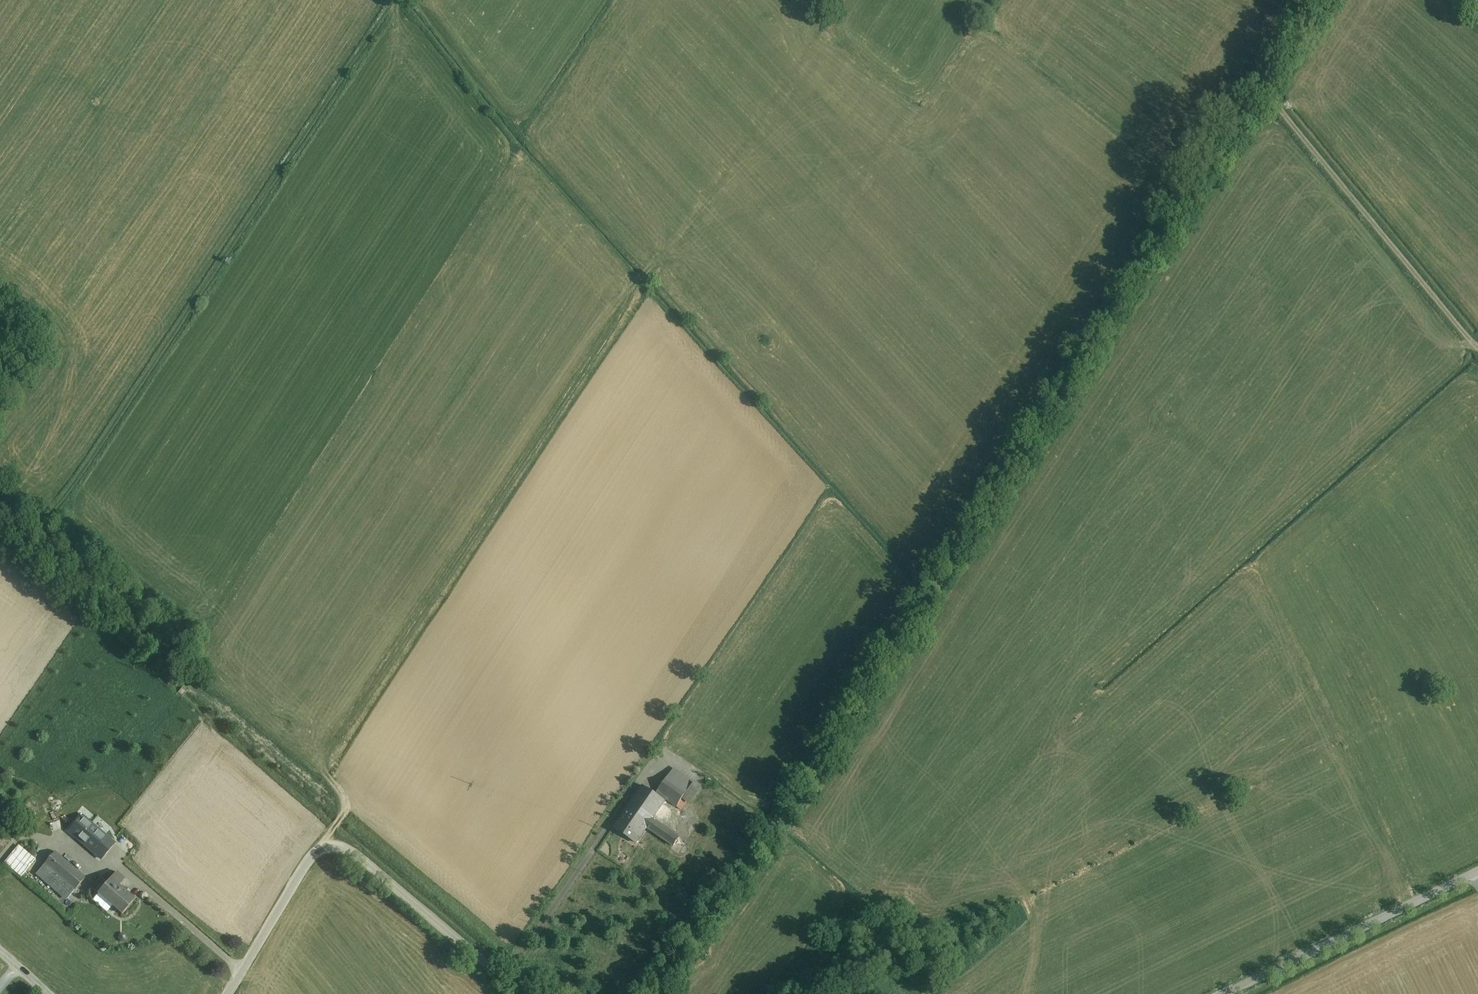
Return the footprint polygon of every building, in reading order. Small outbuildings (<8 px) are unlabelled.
[(688,790),(672,778),(669,776),(657,793),(676,807),(688,790)] [(666,802),(646,788),(634,807),(650,817),(656,807),(661,810),(666,802)] [(650,817),(634,807),(620,827),(636,837),(650,817)] [(650,817),(636,837),(641,841),(661,810),(656,807),(650,817)] [(84,814),(69,830),(101,858),(115,841),(84,814)] [(24,876),(38,857),(20,844),(6,862),(24,876)] [(88,874),(56,848),(45,861),(77,887),(88,874)] [(126,878),(117,870),(99,892),(124,912),(136,898),(120,884),(126,878)]
